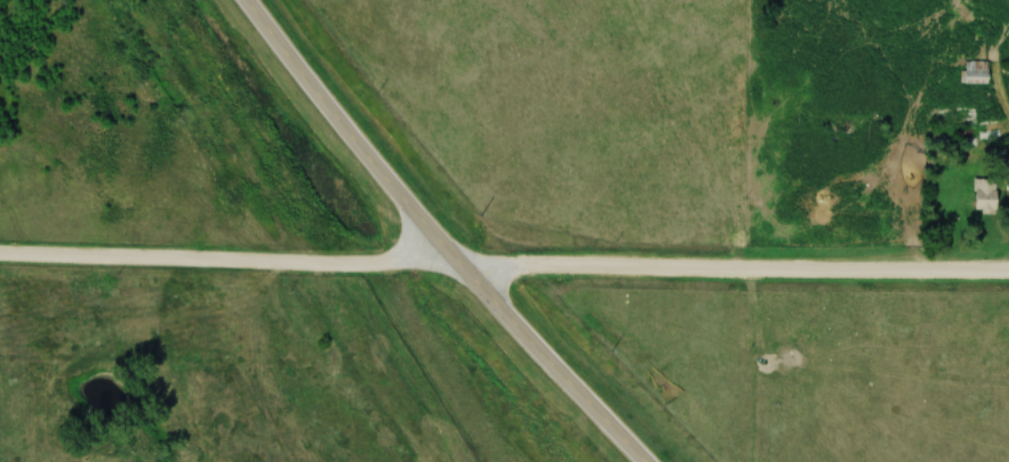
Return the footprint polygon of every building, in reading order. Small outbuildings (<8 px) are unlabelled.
[(986,62),(961,62),(961,84),(986,84),(986,62)] [(995,213),(995,180),(971,180),(971,213),(995,213)]
